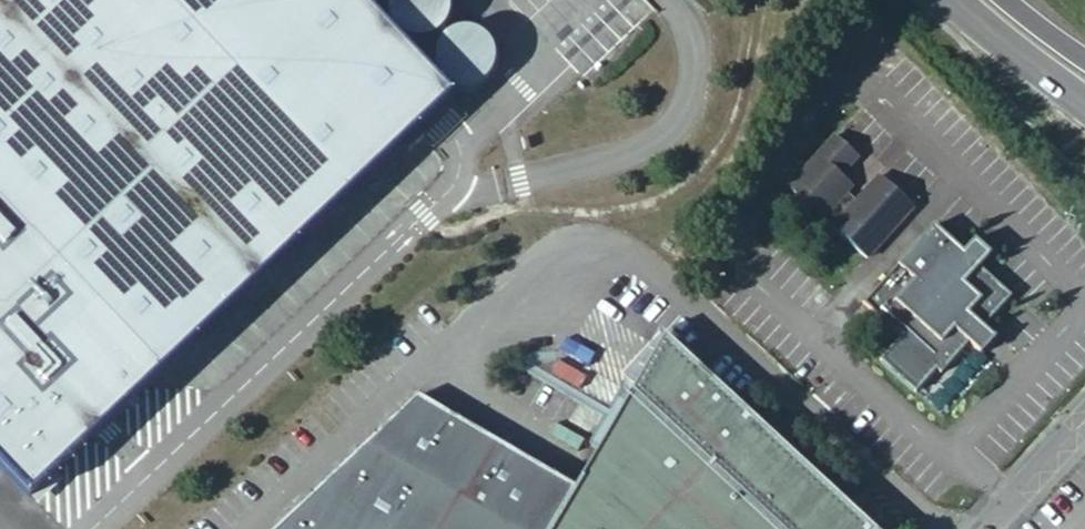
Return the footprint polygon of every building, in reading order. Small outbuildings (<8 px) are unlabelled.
[(27,501),(104,429),(128,406),(132,410),(138,404),(133,399),(416,131),(435,114),(446,103),(449,101),(357,4),(362,0),(0,0),(0,472),(27,501)] [(407,10),(407,6),(405,2),(402,0),(391,0),(390,1),(387,5),(387,9),(388,13),(390,16),(394,18),(399,19),(403,17),(406,14),(407,10)] [(459,29),(456,29),(452,31),(449,32),(446,33),(443,35),(438,38),(435,41),(432,45),(430,50),(429,55),(428,61),(429,67),(430,72),(432,76),(435,81),(439,85),(442,87),(446,90),(451,91),(454,92),(460,92),(464,92),(468,91),(471,90),(476,87),(480,84),(484,81),(487,77),(489,72),(490,67),(491,60),(490,54),(488,47),(485,43),(483,39),(478,36),(473,33),(469,31),(464,30),(459,29)] [(857,156),(830,130),(787,182),(866,256),(913,208),(875,172),(854,196),(846,190),(850,184),(840,175),(857,156)] [(932,224),(863,301),(899,329),(877,354),(914,382),(934,359),(940,364),(967,335),(976,341),(991,324),(982,317),(1007,290),(976,260),(987,247),(972,234),(960,245),(932,224)] [(533,528),(877,528),(881,525),(654,322),(566,473),(533,528)] [(412,388),(263,528),(533,528),(566,473),(412,388)]
